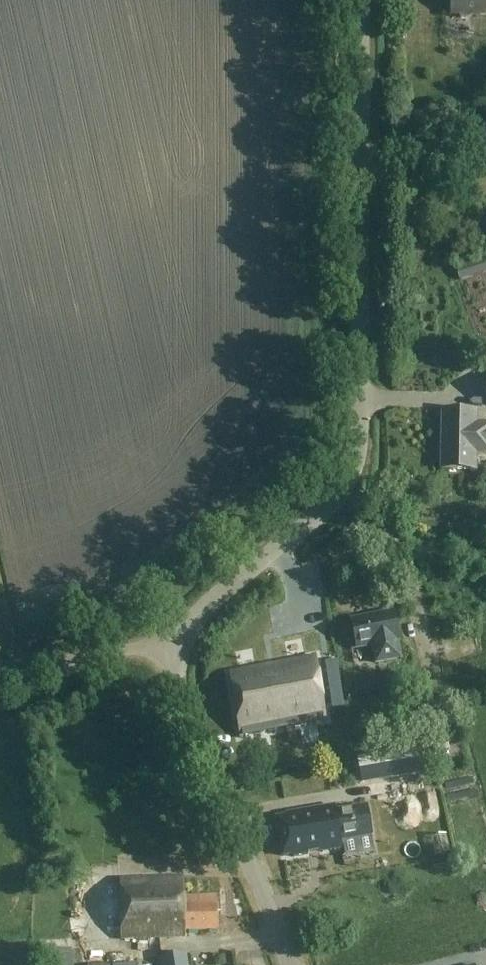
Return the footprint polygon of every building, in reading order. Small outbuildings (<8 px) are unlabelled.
[(452,14),(459,14),(461,18),(469,18),(472,14),(485,14),(485,0),(452,0),(452,14)] [(476,425),(476,412),(443,412),(442,470),(475,471),(475,455),(485,455),(485,425),(476,425)] [(351,621),(357,649),(373,646),(376,663),(400,659),(397,641),(399,640),(394,612),(351,621)] [(242,737),(328,719),(316,657),(295,661),(269,666),(230,674),(234,696),(237,711),(242,737)] [(405,770),(402,754),(370,760),(373,776),(405,770)] [(368,762),(352,765),(355,781),(371,778),(368,762)] [(372,834),(367,807),(336,813),(334,806),(285,814),(286,816),(276,818),(283,857),(292,855),(293,857),(308,855),(308,852),(319,851),(341,847),(340,840),(372,834)] [(217,897),(184,897),(184,878),(119,879),(121,939),(185,937),(185,932),(218,931),(217,897)] [(72,949),(38,953),(39,964),(73,964),(72,949)] [(185,954),(161,957),(162,964),(187,964),(185,954)]
